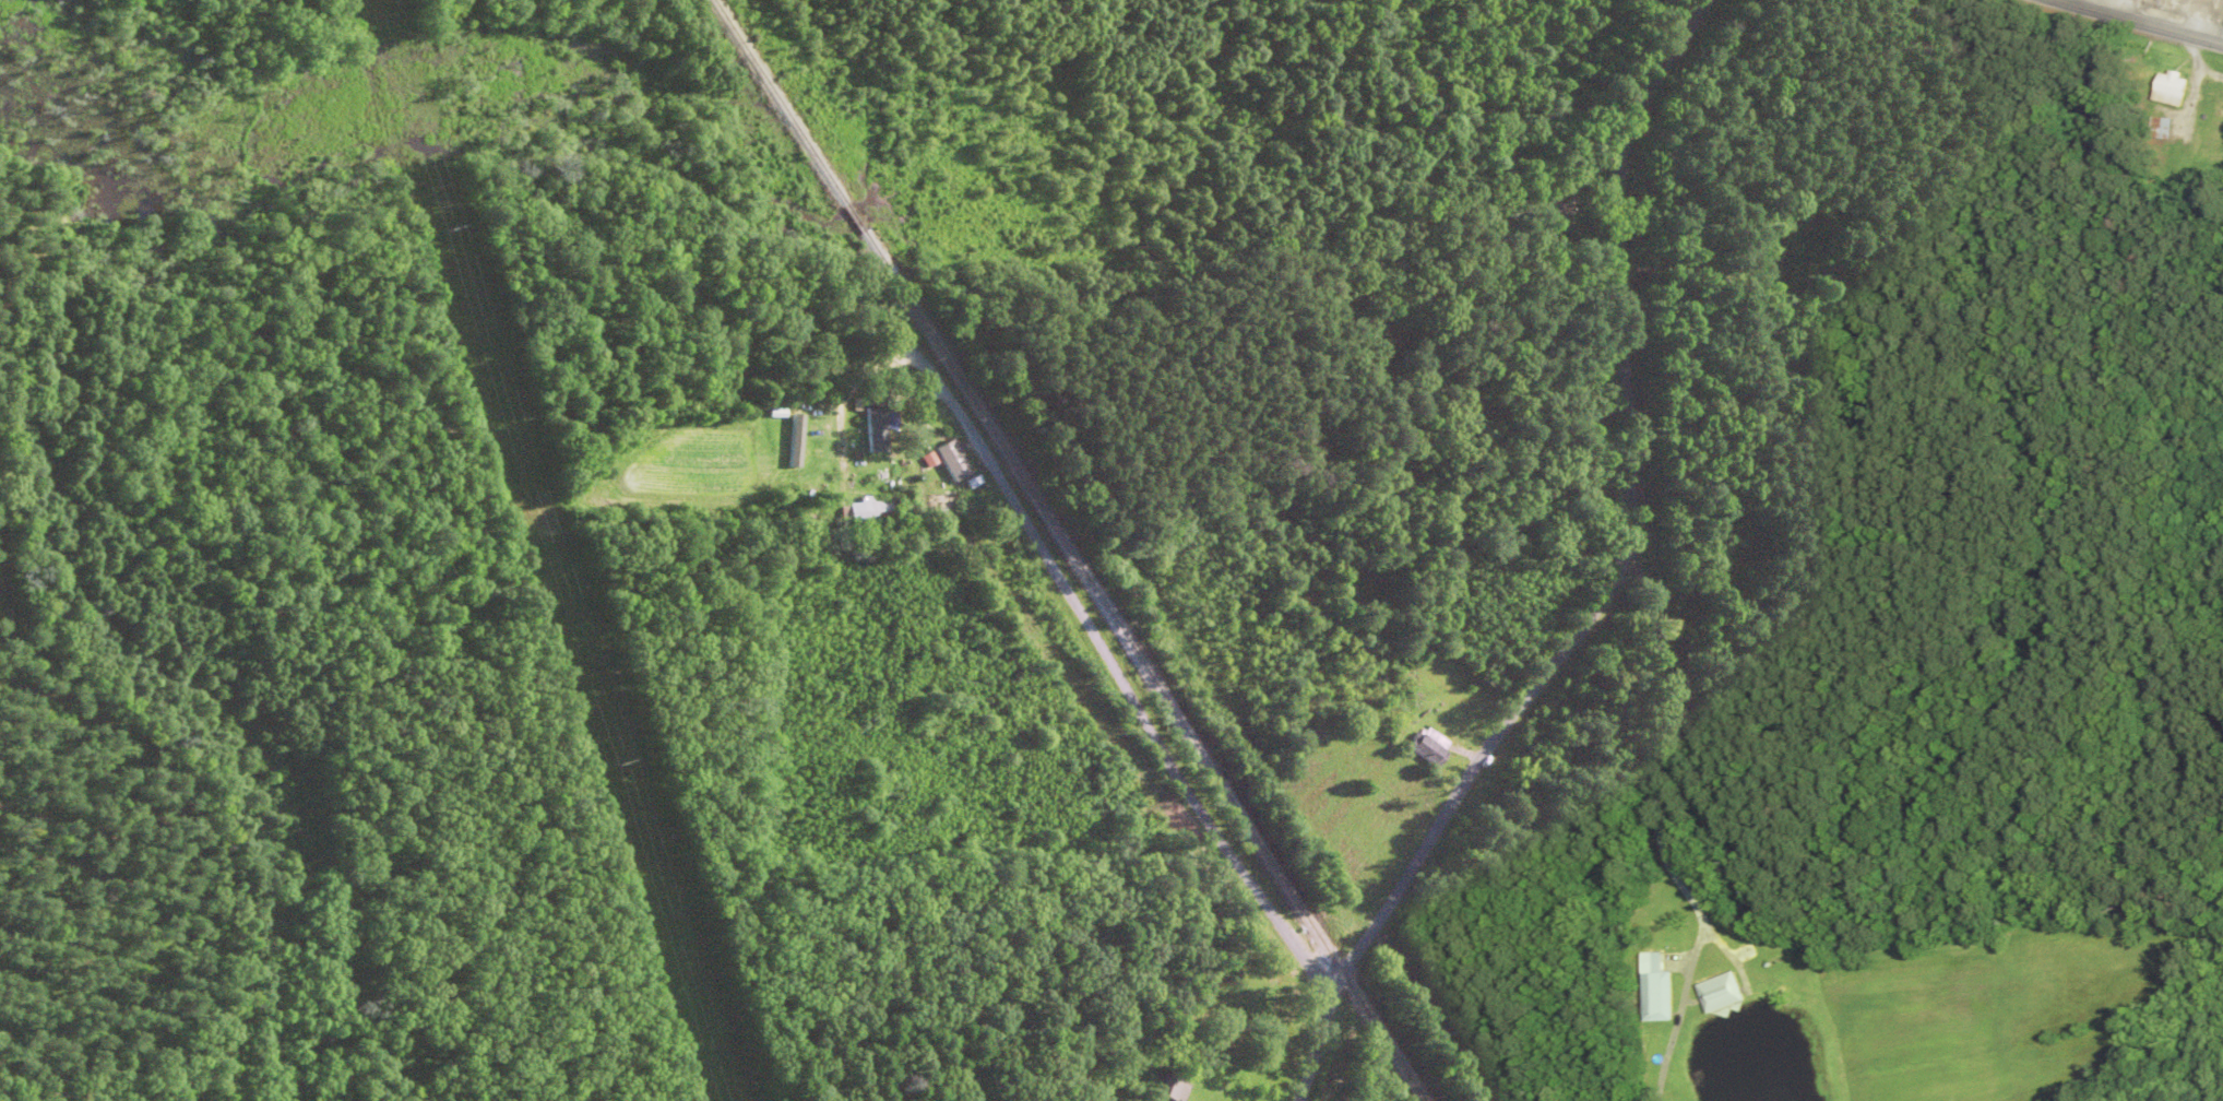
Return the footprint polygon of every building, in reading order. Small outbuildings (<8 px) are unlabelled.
[(2192,77),(2163,70),(2156,101),(2184,108),(2192,77)] [(867,452),(886,452),(885,408),(866,408),(867,452)] [(958,481),(942,453),(936,457),(952,484),(958,481)] [(839,503),(840,523),(890,522),(889,502),(839,503)] [(1408,749),(1434,768),(1450,745),(1424,727),(1408,749)] [(1666,973),(1665,953),(1644,953),(1645,1022),(1673,1021),(1673,973),(1666,973)] [(1698,986),(1709,1015),(1745,1001),(1734,973),(1698,986)] [(1164,1073),(1158,1094),(1170,1098),(1169,1100),(1182,1100),(1189,1081),(1164,1073)]
